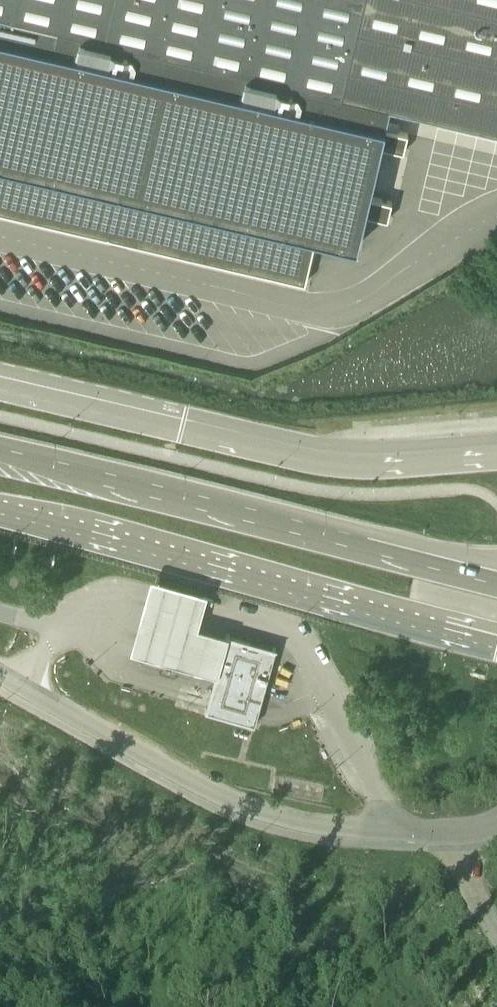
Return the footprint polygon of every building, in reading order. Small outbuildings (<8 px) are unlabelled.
[(303,286),(316,244),(359,256),(392,111),(496,134),(496,0),(0,0),(0,215),(303,286)] [(255,725),(260,706),(276,647),(273,646),(273,648),(229,637),(230,634),(227,634),(226,637),(228,637),(213,690),(211,689),(205,711),(208,712),(209,711),(252,723),(251,724),(255,725)]
